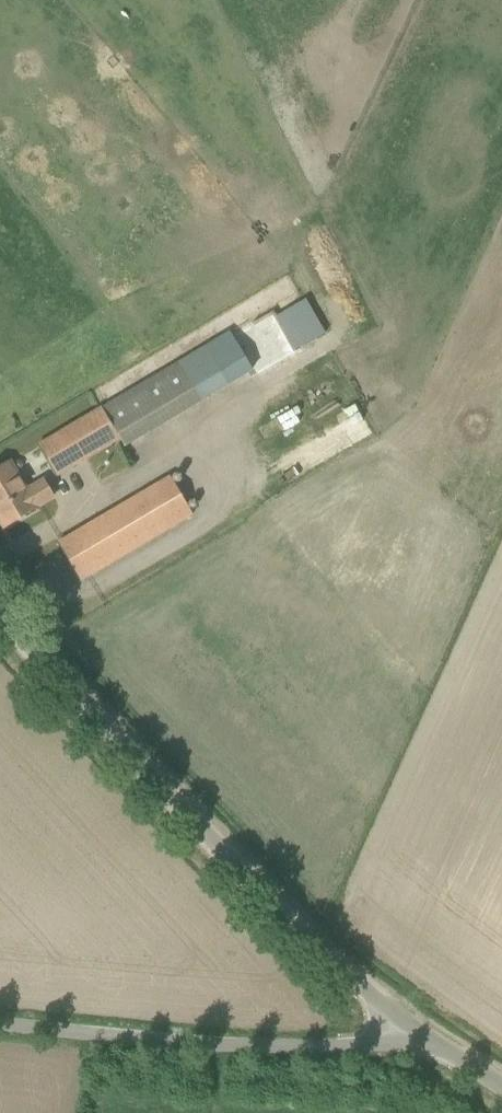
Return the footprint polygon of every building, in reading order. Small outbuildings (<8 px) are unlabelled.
[(296,350),(328,331),(308,296),(276,315),(296,350)] [(330,444),(367,431),(358,407),(321,421),(330,444)] [(57,476),(121,438),(103,408),(39,445),(57,476)] [(5,526),(38,508),(37,507),(54,497),(45,481),(28,490),(11,462),(0,469),(0,518),(5,526)] [(59,543),(81,580),(194,514),(172,476),(59,543)]
